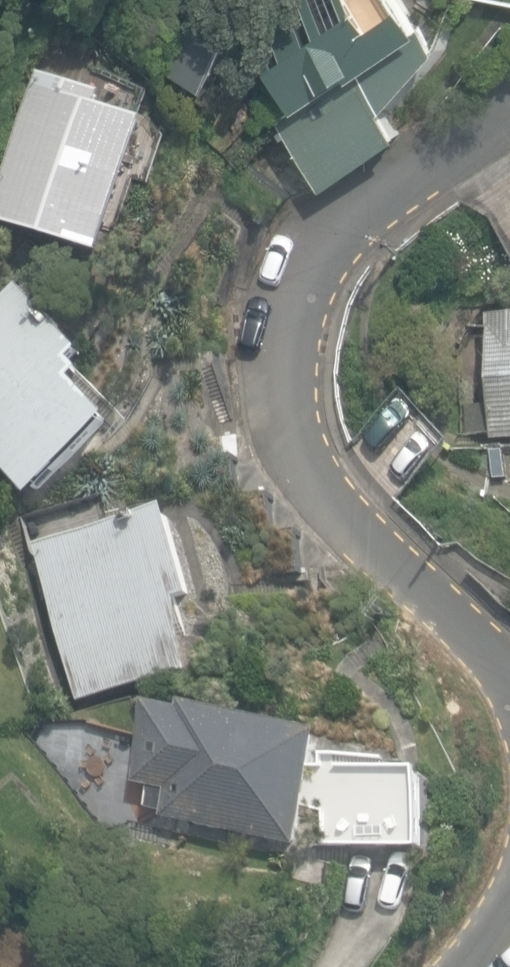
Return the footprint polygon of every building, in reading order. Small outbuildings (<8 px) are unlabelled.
[(334,186),(407,135),(392,112),(445,51),(410,0),(292,0),(249,29),(302,106),(286,117),(334,186)] [(170,72),(212,90),(242,20),(200,2),(170,72)] [(157,124),(107,107),(110,96),(41,73),(0,196),(0,222),(112,259),(157,124)] [(37,498),(51,486),(60,496),(116,443),(105,431),(119,418),(82,379),(91,371),(80,359),(89,351),(25,283),(0,307),(0,459),(37,498)] [(497,441),(509,441),(509,317),(493,318),(497,441)] [(38,546),(83,703),(191,672),(185,601),(198,597),(173,508),(38,546)] [(311,805),(319,766),(326,732),(191,704),(189,711),(155,704),(138,783),(172,790),(167,817),(302,846),(311,805)] [(429,768),(319,766),(311,805),(329,809),(328,847),(427,848),(429,768)]
